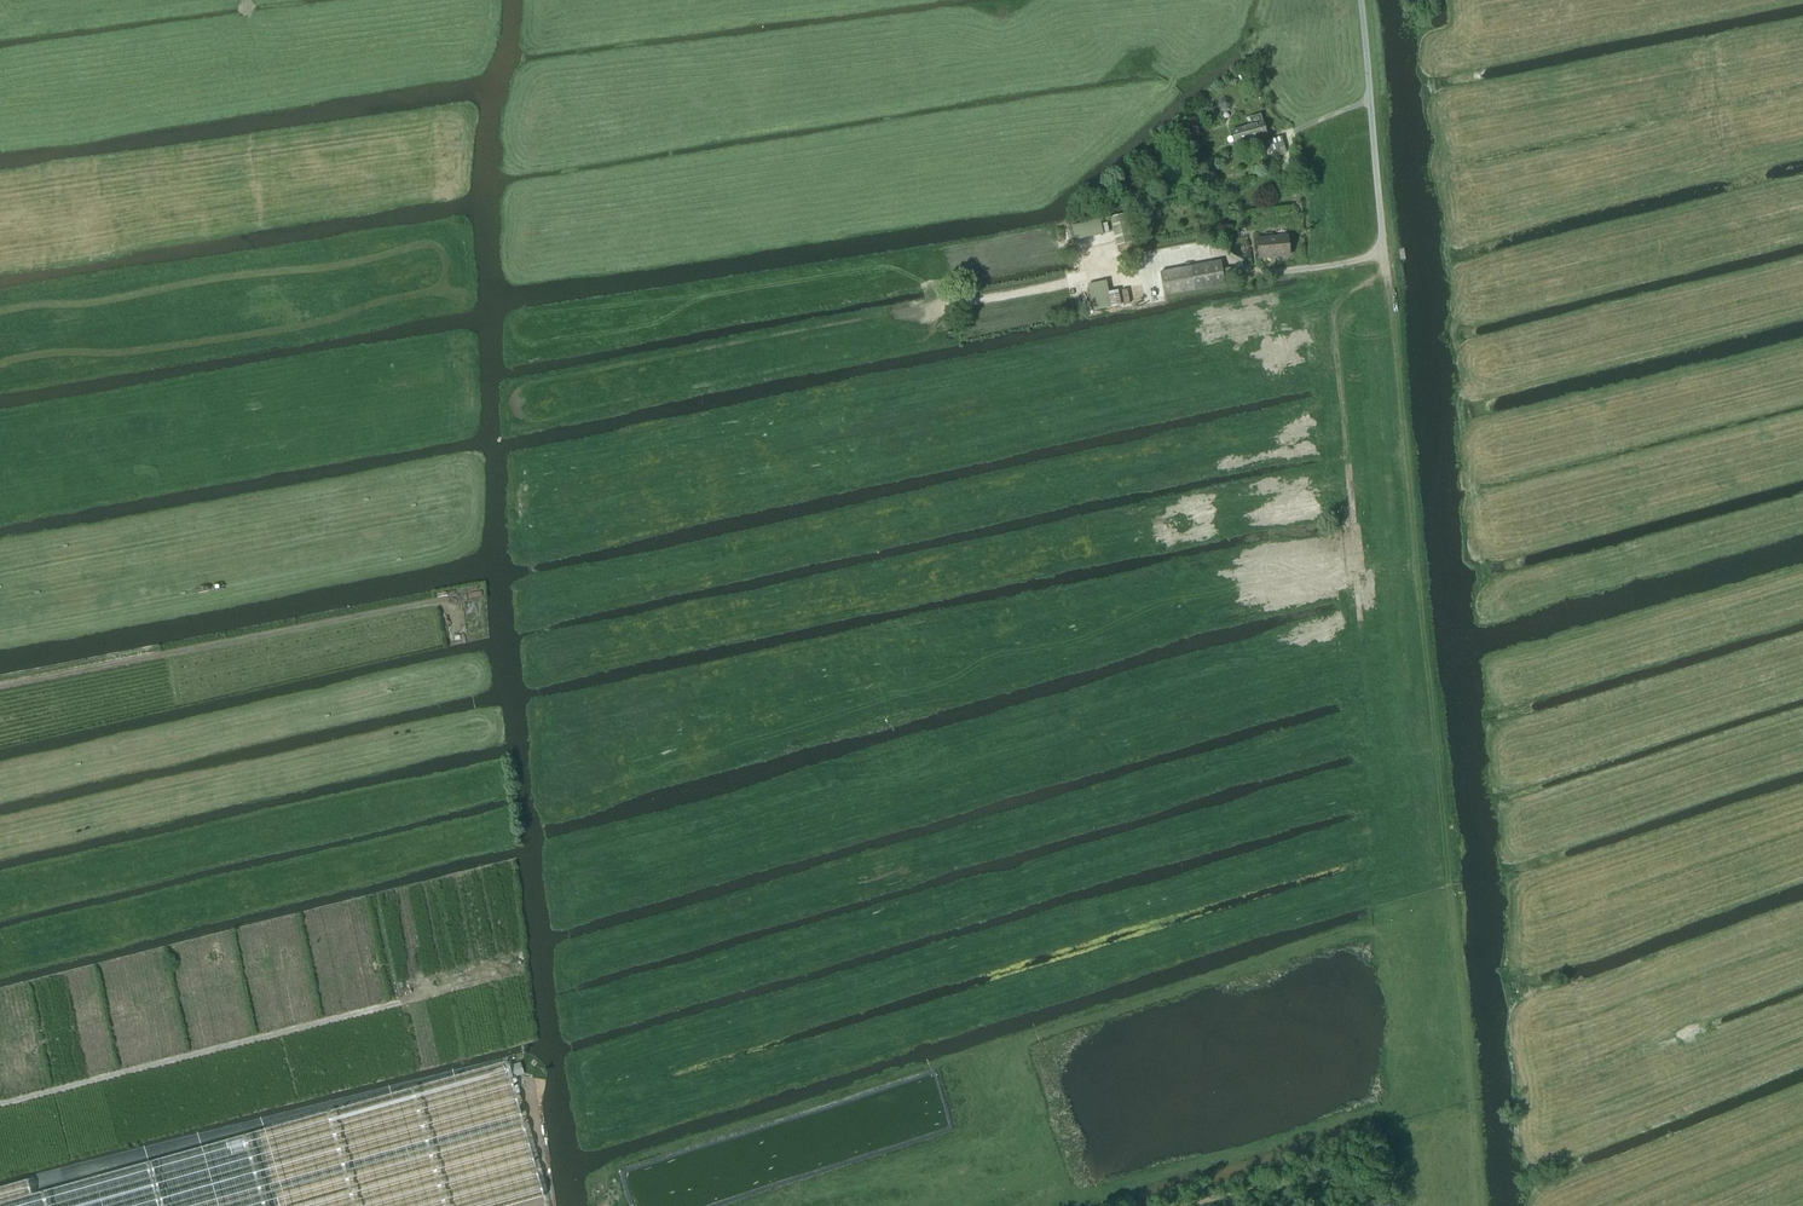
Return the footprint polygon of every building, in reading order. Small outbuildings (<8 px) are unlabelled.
[(1220,100),(1218,105),(1221,109),(1225,110),(1230,108),(1231,104),(1229,99),(1224,97),(1220,100)] [(1251,126),(1231,131),(1234,144),(1266,135),(1260,115),(1249,118),(1251,126)] [(1281,137),(1265,142),(1268,152),(1272,151),(1273,157),(1286,152),(1281,137)] [(1116,246),(1132,243),(1126,214),(1110,218),(1116,246)] [(1075,241),(1103,234),(1099,220),(1071,227),(1075,241)] [(1288,236),(1257,239),(1259,259),(1289,256),(1288,236)] [(1222,269),(1220,261),(1160,272),(1164,296),(1193,290),(1225,285),(1225,284),(1232,283),(1230,268),(1222,269)] [(1108,292),(1105,281),(1088,285),(1093,311),(1121,305),(1118,290),(1108,292)] [(522,1116),(507,1063),(32,1196),(28,1181),(0,1189),(0,1205),(514,1205),(543,1198),(522,1116)]
